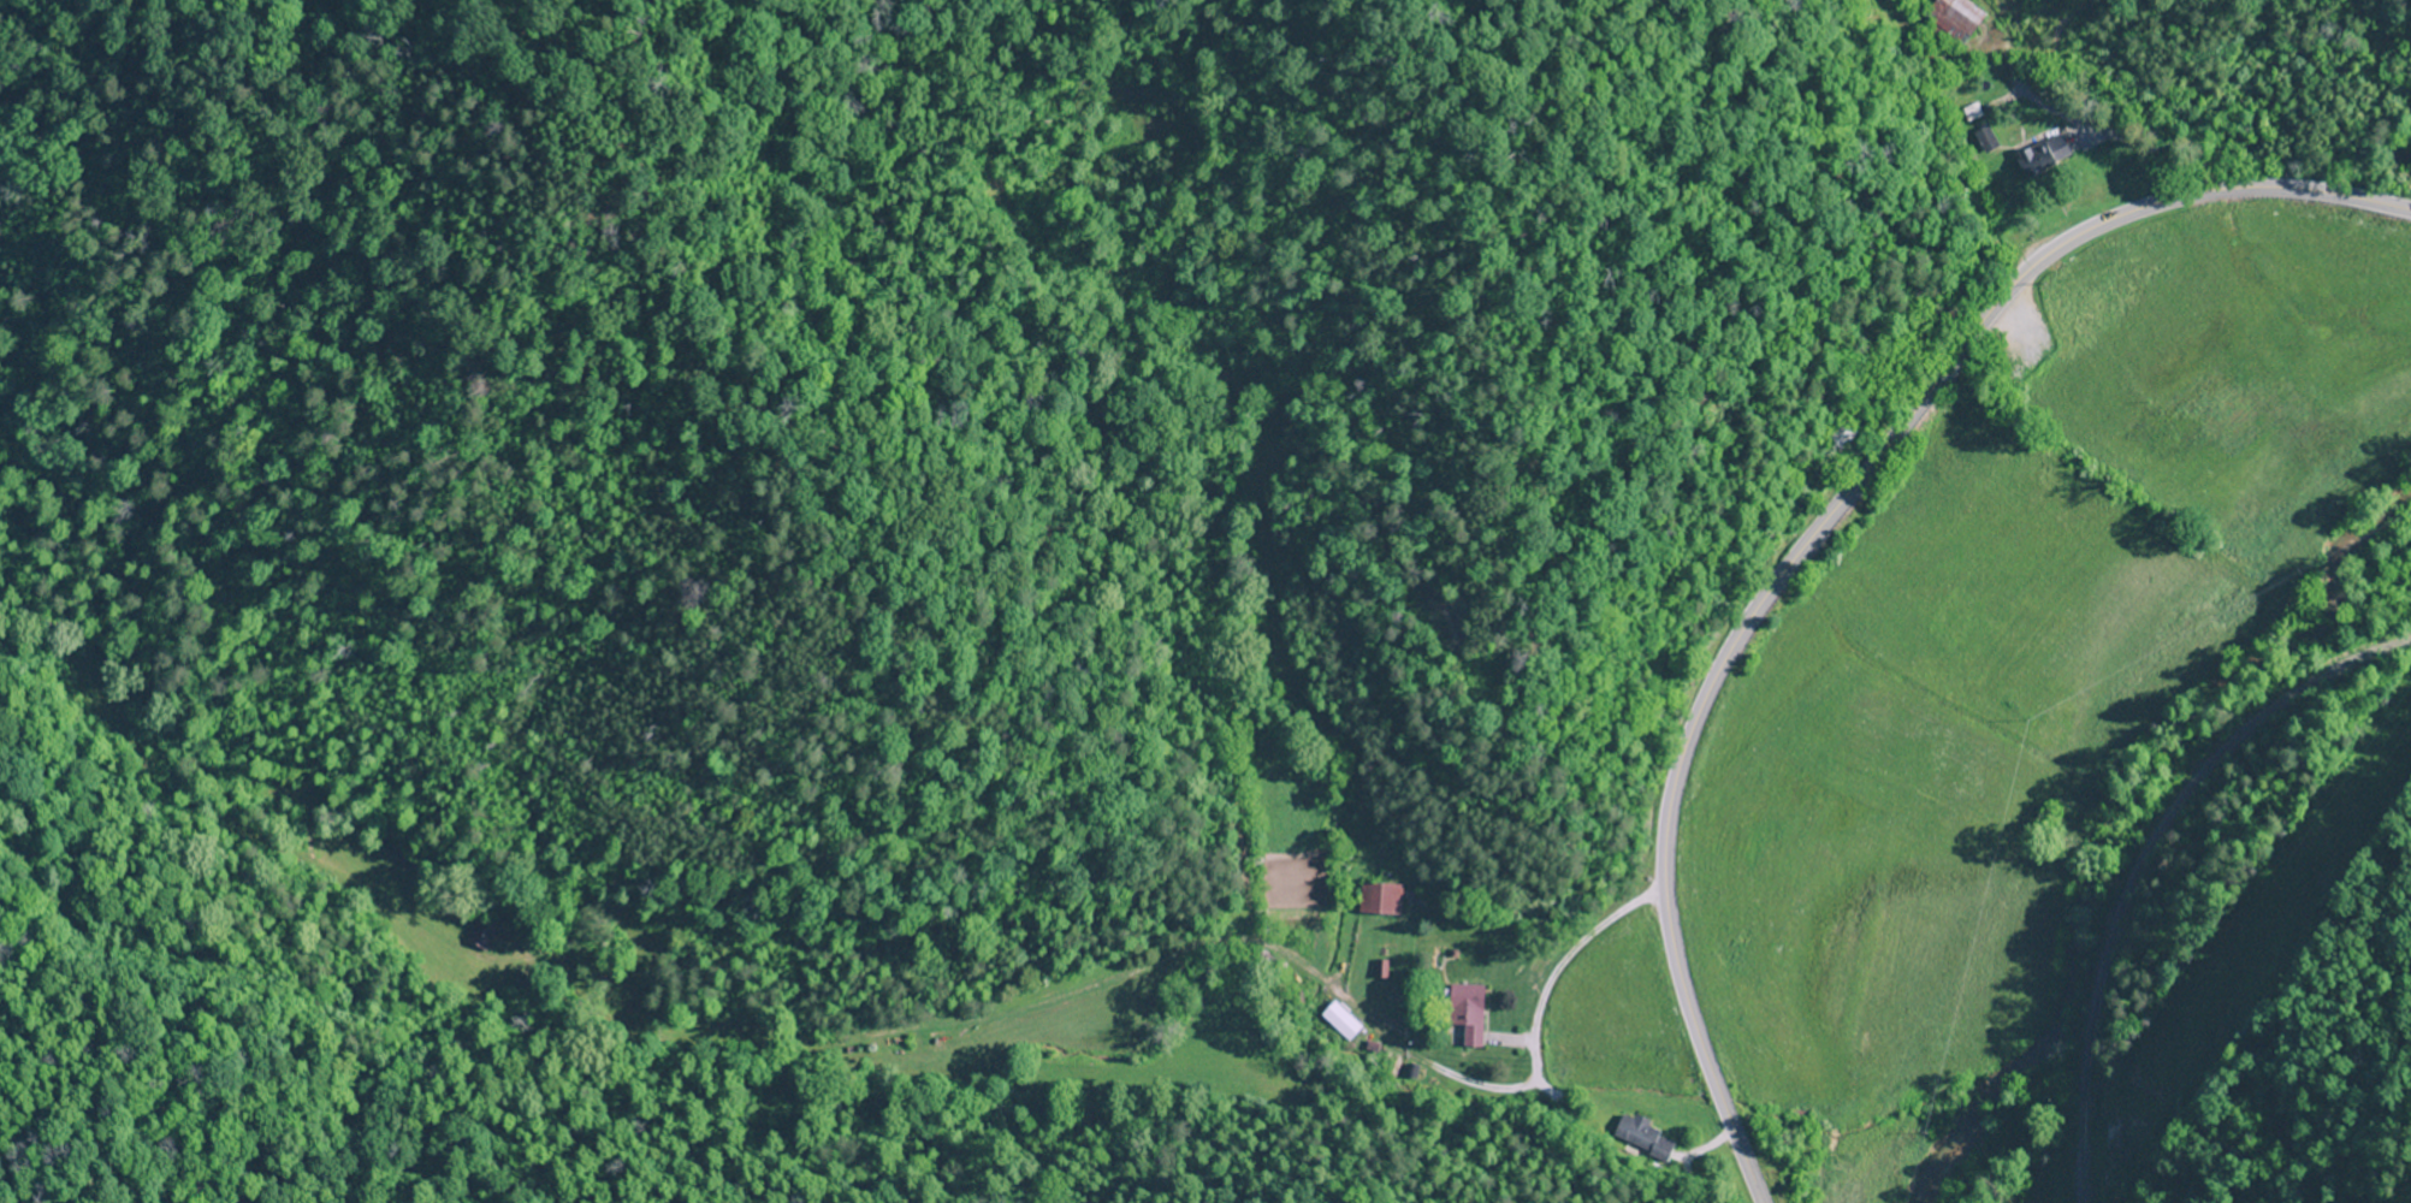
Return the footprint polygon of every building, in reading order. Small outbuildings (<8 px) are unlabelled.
[(1962,10),(1964,27),(1978,26),(1976,9),(1962,10)] [(2021,177),(2069,163),(2061,136),(2013,150),(2021,177)] [(1400,885),(1358,884),(1357,916),(1399,917),(1400,885)] [(1480,1046),(1481,986),(1446,985),(1445,1026),(1461,1026),(1460,1046),(1480,1046)] [(1348,1042),(1361,1028),(1332,1002),(1319,1016),(1348,1042)]
